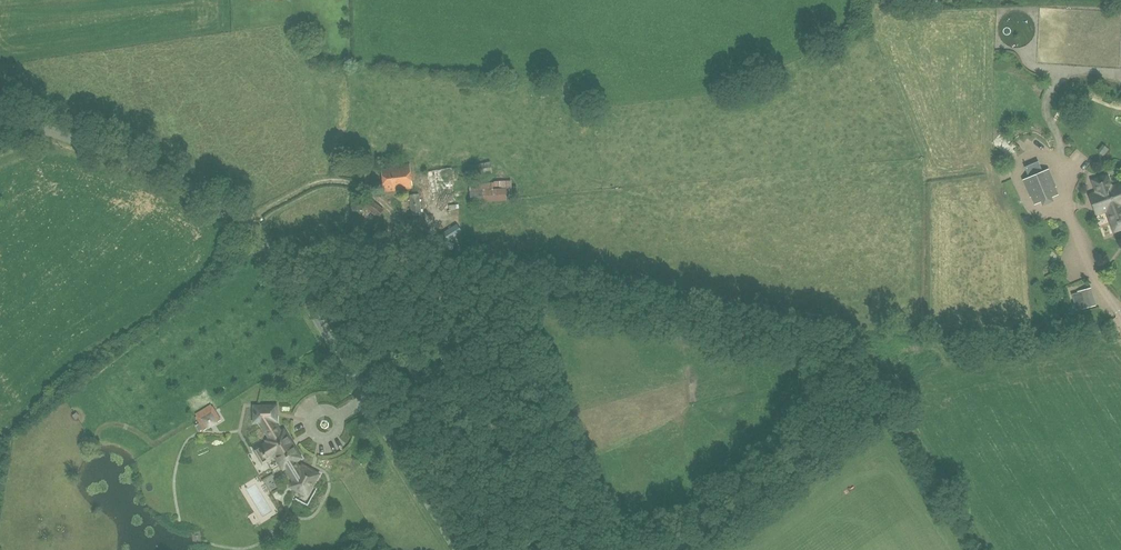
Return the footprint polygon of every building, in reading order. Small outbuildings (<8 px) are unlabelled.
[(1103,154),(1107,148),(1102,144),(1098,149),(1103,154)] [(473,176),(493,173),(490,161),(470,165),(473,176)] [(1031,196),(1032,196),(1035,203),(1043,200),(1043,199),(1048,197),(1049,198),(1056,194),(1053,187),(1054,186),(1047,170),(1042,172),(1038,162),(1025,167),(1029,177),(1024,180),(1031,196)] [(384,191),(413,188),(410,163),(381,167),(384,191)] [(458,199),(458,168),(441,167),(441,178),(436,178),(435,199),(458,199)] [(1120,221),(1120,207),(1120,205),(1120,204),(1120,187),(1119,187),(1118,185),(1111,187),(1106,175),(1106,176),(1093,181),(1093,179),(1092,180),(1097,192),(1092,194),(1094,201),(1092,202),(1096,213),(1106,210),(1112,224),(1120,221)] [(484,200),(484,202),(513,199),(513,198),(517,197),(517,186),(512,186),(512,180),(496,181),(483,183),(482,176),(469,177),(471,201),(484,200)] [(411,213),(422,211),(419,193),(409,194),(411,213)] [(352,212),(363,211),(362,197),(350,198),(352,212)] [(383,217),(387,213),(383,210),(384,209),(370,197),(363,205),(377,217),(379,214),(383,217)] [(443,242),(461,231),(457,223),(439,234),(443,242)] [(1091,297),(1080,300),(1082,309),(1083,309),(1093,306),(1091,297)] [(213,407),(197,417),(205,430),(221,420),(213,407)] [(274,420),(263,427),(270,438),(267,440),(268,442),(261,447),(264,452),(263,452),(264,454),(265,454),(268,459),(276,454),(284,468),(286,466),(294,481),(291,486),(307,495),(318,474),(302,465),(300,469),(295,461),(301,457),(284,430),(281,432),(274,420)] [(263,478),(270,475),(257,451),(251,454),(263,478)]
